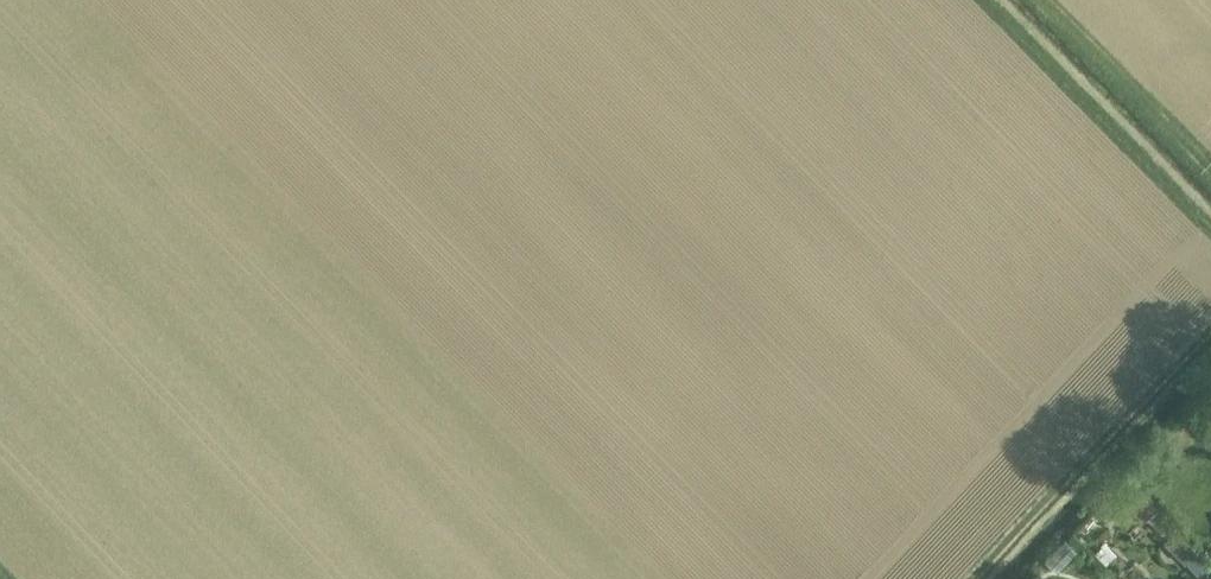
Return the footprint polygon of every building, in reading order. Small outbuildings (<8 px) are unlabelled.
[(1145,493),(1133,505),(1142,514),(1144,513),(1154,503),(1145,493)] [(1149,518),(1168,538),(1165,541),(1187,563),(1199,551),(1166,516),(1159,508),(1149,518)] [(1066,539),(1046,560),(1057,572),(1078,550),(1066,539)]
